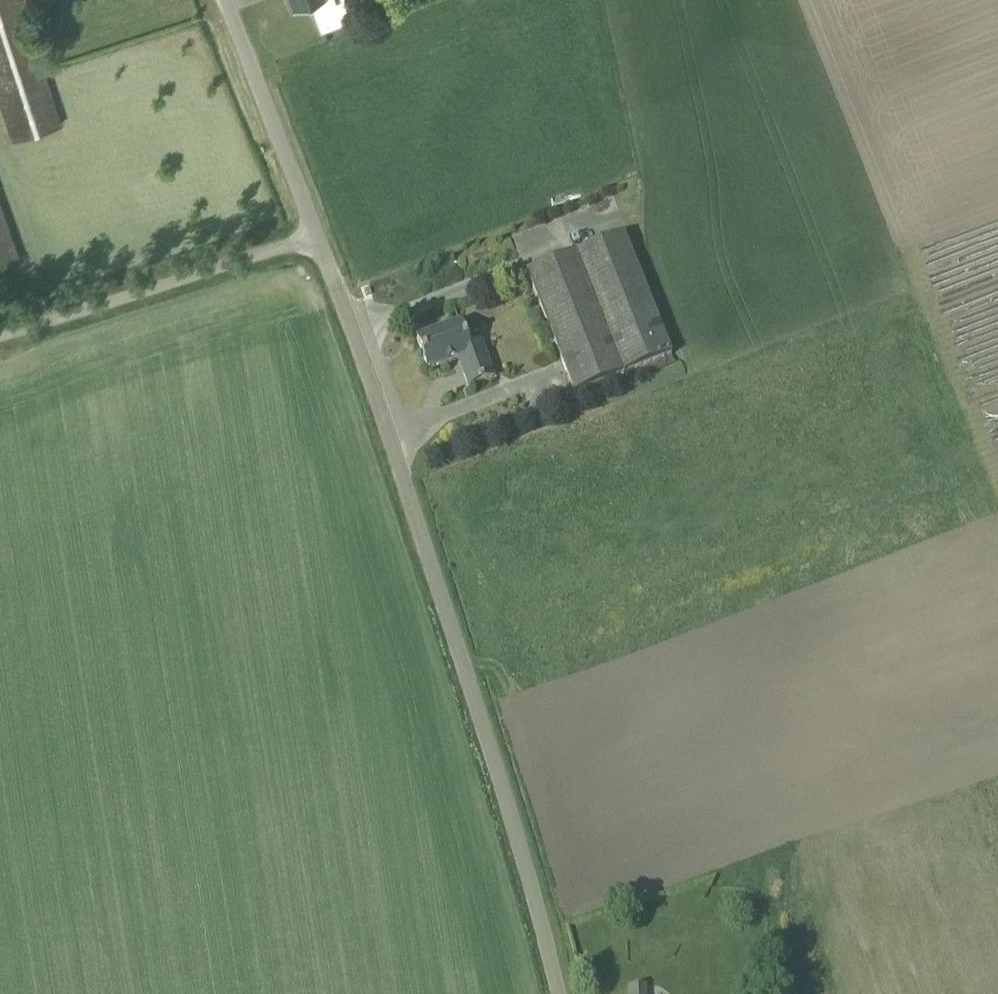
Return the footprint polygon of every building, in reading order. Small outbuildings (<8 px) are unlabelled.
[(20,0),(0,0),(0,106),(12,142),(60,127),(22,9),(20,0)] [(318,0),(290,0),(294,9),(318,0)] [(19,260),(0,205),(0,266),(19,260)] [(620,232),(523,271),(571,391),(667,353),(620,232)] [(468,346),(460,324),(417,339),(428,370),(458,359),(468,386),(495,377),(482,341),(468,346)] [(650,983),(629,984),(629,993),(650,993),(650,983)]
